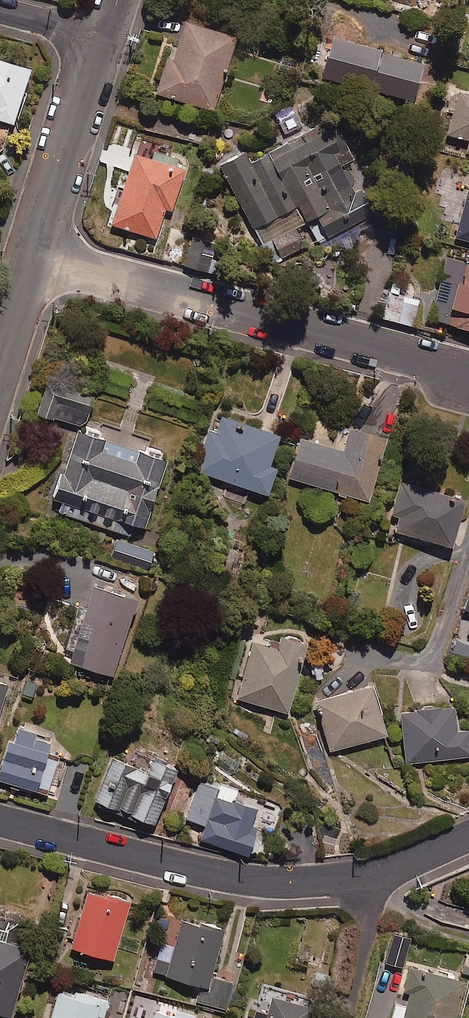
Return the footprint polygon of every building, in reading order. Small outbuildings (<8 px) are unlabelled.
[(237,38),(184,21),(176,46),(172,45),(156,92),(214,111),(237,38)] [(424,65),(333,37),(321,76),(370,92),(371,89),(412,102),(424,65)] [(0,61),(0,121),(14,125),(30,70),(0,61)] [(459,90),(443,147),(468,154),(468,93),(459,90)] [(299,114),(283,122),(289,134),(305,127),(299,114)] [(257,228),(277,264),(306,248),(295,229),(307,222),(317,241),(373,211),(347,162),(354,158),(333,120),(251,164),(245,153),(220,167),(254,229),(257,228)] [(168,147),(142,138),(113,224),(156,239),(166,209),(171,211),(185,170),(175,166),(178,159),(166,155),(168,147)] [(456,238),(468,241),(468,192),(456,238)] [(185,243),(188,231),(171,226),(162,261),(197,270),(203,248),(185,243)] [(468,262),(448,324),(468,331),(468,262)] [(418,300),(391,295),(387,321),(413,326),(418,300)] [(94,394),(69,388),(67,395),(44,390),(39,415),(86,426),(94,394)] [(280,436),(216,416),(198,473),(230,483),(224,501),(244,507),(249,490),(268,496),(277,470),(270,467),(280,436)] [(386,439),(350,428),(343,452),(302,440),(290,479),(368,501),(386,439)] [(167,463),(78,432),(64,473),(60,472),(51,498),(63,502),(59,513),(129,537),(133,525),(144,529),(167,463)] [(405,494),(398,492),(391,516),(399,518),(395,531),(451,548),(466,502),(408,484),(405,494)] [(155,552),(115,538),(108,558),(148,573),(155,552)] [(61,665),(112,681),(137,602),(86,586),(61,665)] [(276,648),(254,642),(238,700),(288,714),(307,646),(279,639),(276,648)] [(387,736),(373,687),(316,702),(330,752),(387,736)] [(455,707),(401,713),(406,764),(468,757),(468,731),(457,732),(455,707)] [(52,742),(36,738),(37,734),(13,727),(0,772),(0,781),(47,795),(52,778),(60,780),(66,761),(48,756),(52,742)] [(147,773),(111,758),(93,801),(154,827),(178,771),(152,760),(147,773)] [(253,825),(258,809),(235,801),(239,788),(201,776),(187,820),(201,824),(196,839),(249,856),(258,827),(253,825)] [(130,903),(88,892),(72,950),(114,962),(130,903)] [(0,920),(0,1016),(7,1017),(11,1017),(30,951),(4,944),(10,923),(0,920)] [(224,932),(182,922),(167,980),(198,988),(195,1001),(225,1009),(232,983),(212,978),(224,932)] [(407,939),(391,934),(383,963),(399,968),(407,939)] [(410,969),(404,992),(411,994),(407,1009),(395,1006),(392,1017),(456,1017),(465,984),(410,969)] [(59,987),(51,1017),(104,1017),(108,1001),(59,987)] [(262,997),(255,1017),(310,1017),(312,1011),(262,997)]
